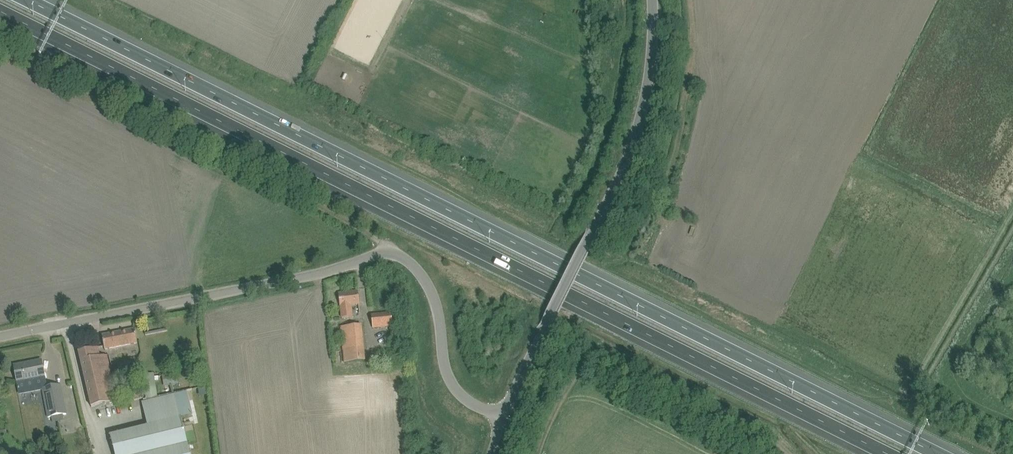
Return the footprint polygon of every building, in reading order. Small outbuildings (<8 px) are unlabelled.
[(339,293),(340,303),(340,306),(342,318),(352,317),(351,305),(359,304),(357,291),(339,293)] [(372,315),(373,328),(392,325),(390,312),(372,315)] [(363,361),(361,323),(339,324),(341,362),(363,361)] [(102,335),(104,345),(104,349),(137,343),(135,328),(102,335)] [(78,352),(92,407),(115,401),(104,356),(99,357),(97,347),(78,352)] [(14,366),(16,376),(17,383),(45,378),(41,360),(14,366)] [(162,375),(164,387),(178,384),(176,373),(162,375)] [(143,378),(140,379),(143,397),(146,397),(147,399),(158,398),(154,374),(143,376),(143,378)] [(42,387),(47,417),(66,414),(61,384),(42,387)] [(19,395),(21,404),(31,401),(28,392),(19,395)] [(176,397),(155,402),(143,405),(148,426),(110,435),(115,453),(190,453),(176,397)]
